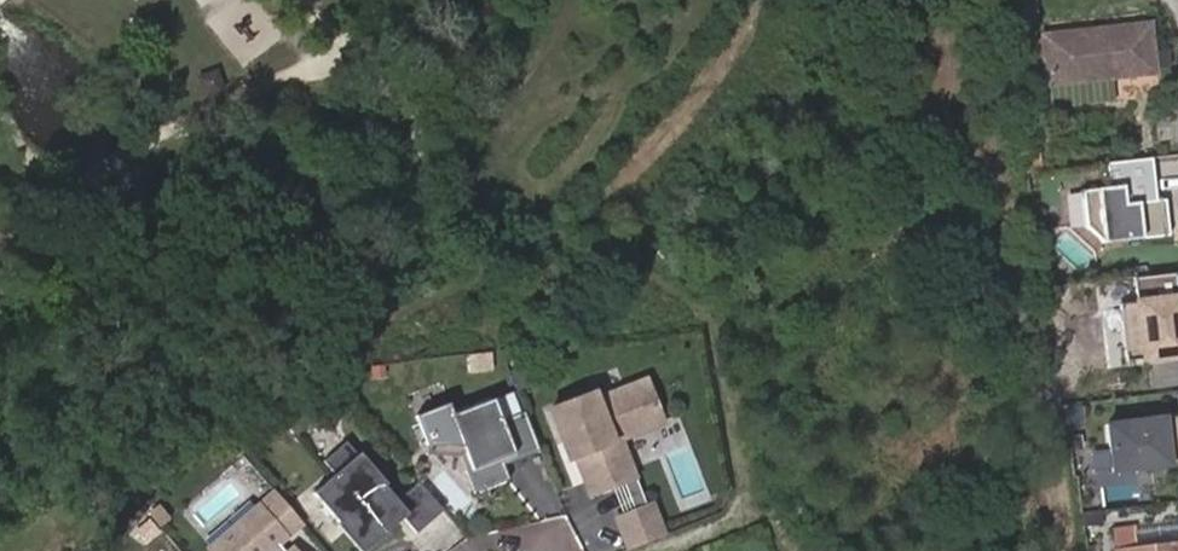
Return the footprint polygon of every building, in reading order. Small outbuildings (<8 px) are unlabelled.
[(1024,12),(1039,10),(1038,0),(1023,0),(1024,12)] [(1155,71),(1150,25),(1045,37),(1051,83),(1053,107),(1116,100),(1114,75),(1155,71)] [(1098,237),(1176,234),(1175,194),(1156,194),(1155,155),(1108,157),(1109,186),(1067,187),(1068,223),(1098,222),(1098,237)] [(1136,278),(1145,359),(1177,355),(1177,274),(1136,278)] [(603,453),(652,434),(635,391),(586,411),(584,404),(540,422),(558,470),(565,467),(580,505),(617,491),(603,453)] [(529,462),(514,422),(491,431),(483,410),(441,426),(437,415),(405,427),(416,456),(454,461),(470,502),(499,491),(491,470),(503,465),(505,471),(529,462)] [(1109,425),(1114,472),(1177,464),(1177,416),(1109,425)] [(386,511),(373,496),(376,494),(348,463),(346,465),(335,452),(312,472),(324,485),(302,504),(328,534),(326,536),(339,550),(371,550),(378,545),(376,543),(393,528),(406,543),(432,520),(407,492),(386,511)] [(470,502),(454,461),(416,456),(415,466),(451,470),(464,504),(470,502)] [(204,543),(211,550),(303,550),(289,535),(305,521),(273,483),(204,543)] [(647,514),(612,528),(621,550),(642,550),(659,545),(647,514)] [(1142,537),(1177,535),(1177,522),(1142,524),(1142,537)] [(1138,549),(1136,529),(1114,532),(1117,550),(1177,550),(1177,545),(1138,549)]
